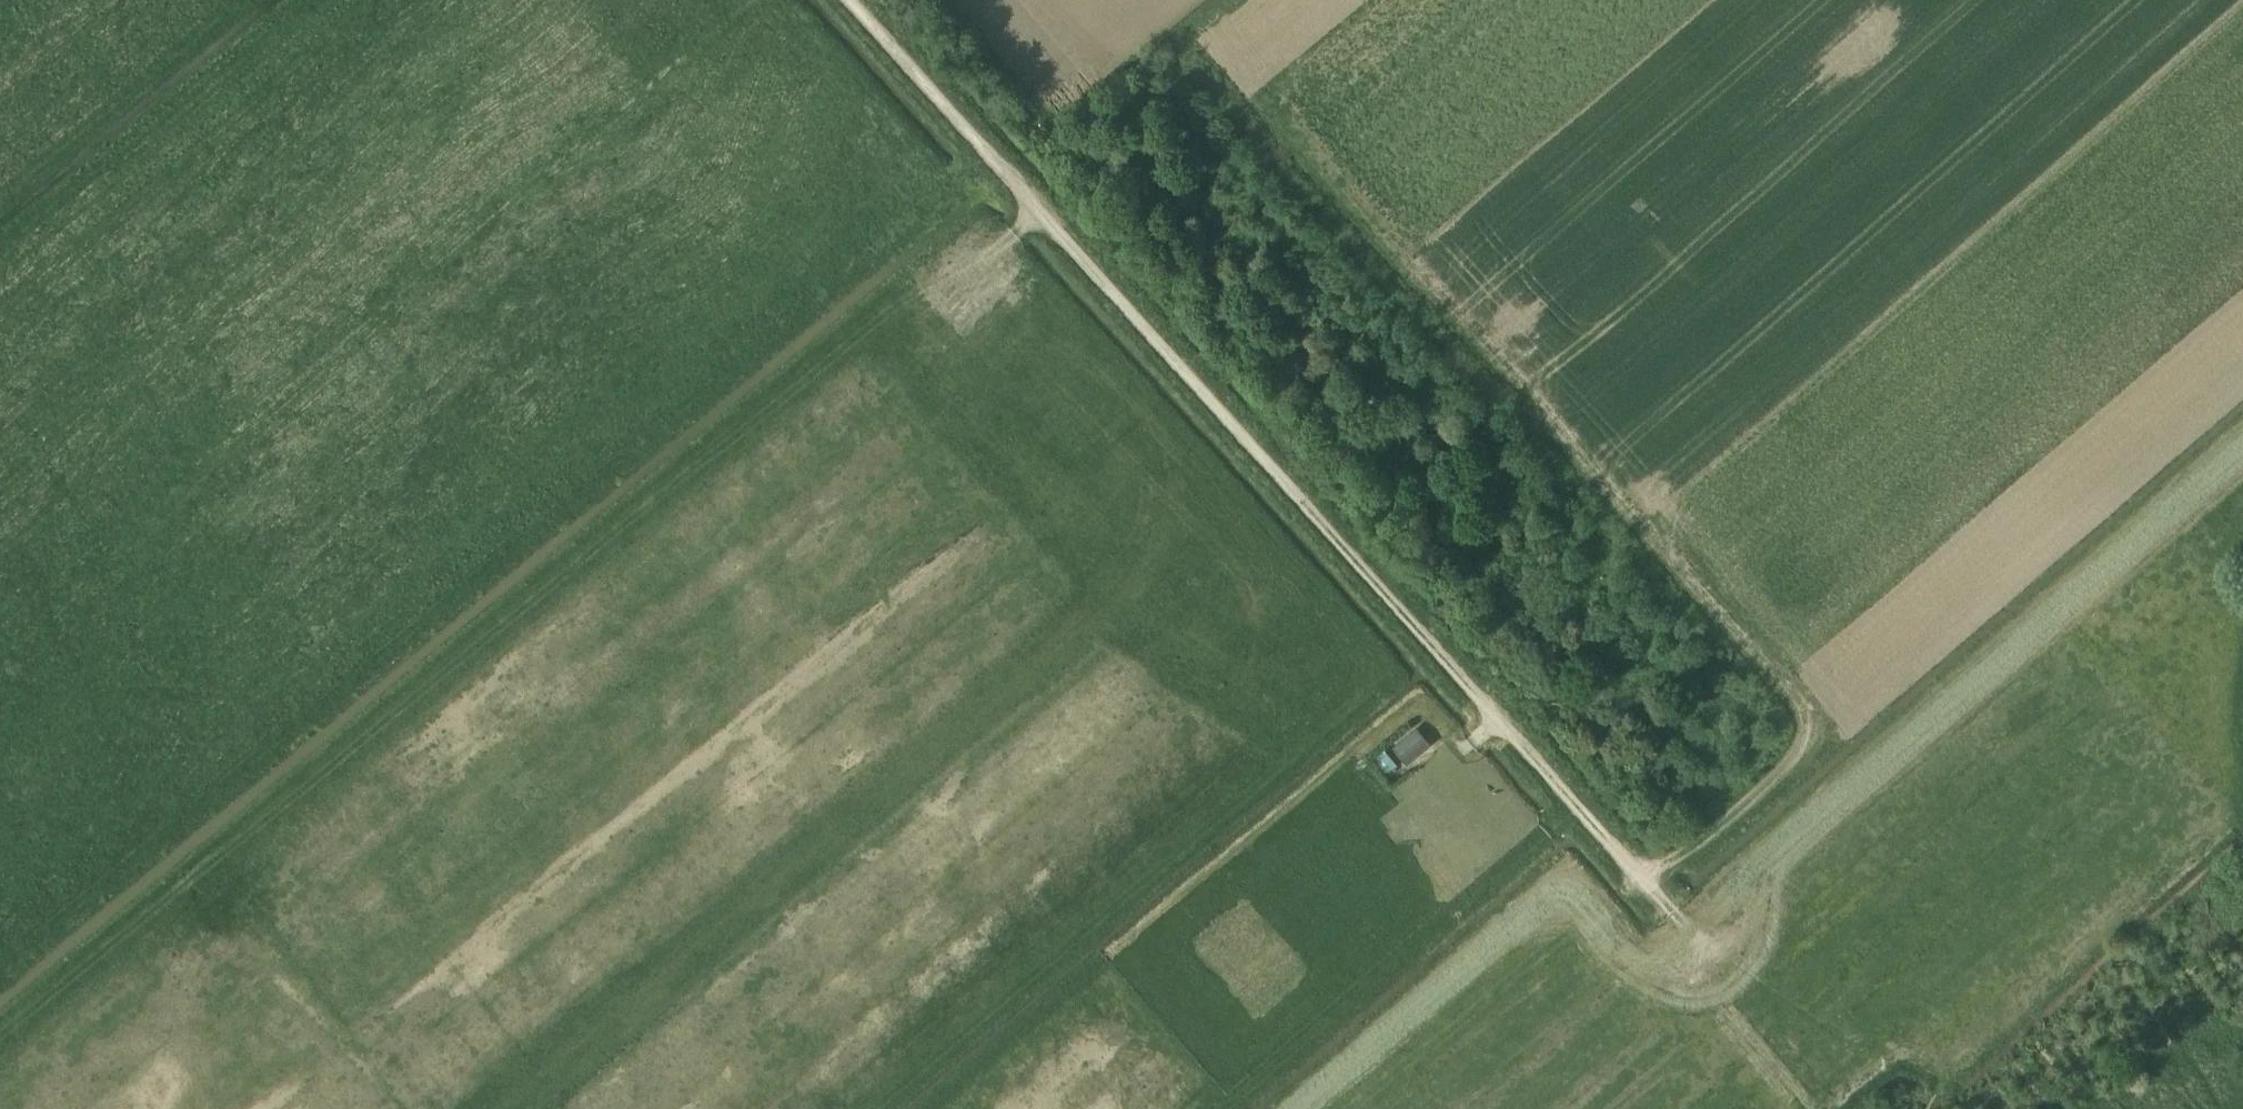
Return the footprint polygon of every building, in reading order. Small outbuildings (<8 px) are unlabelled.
[(1391,745),(1405,763),(1430,742),(1416,724),(1391,745)]
